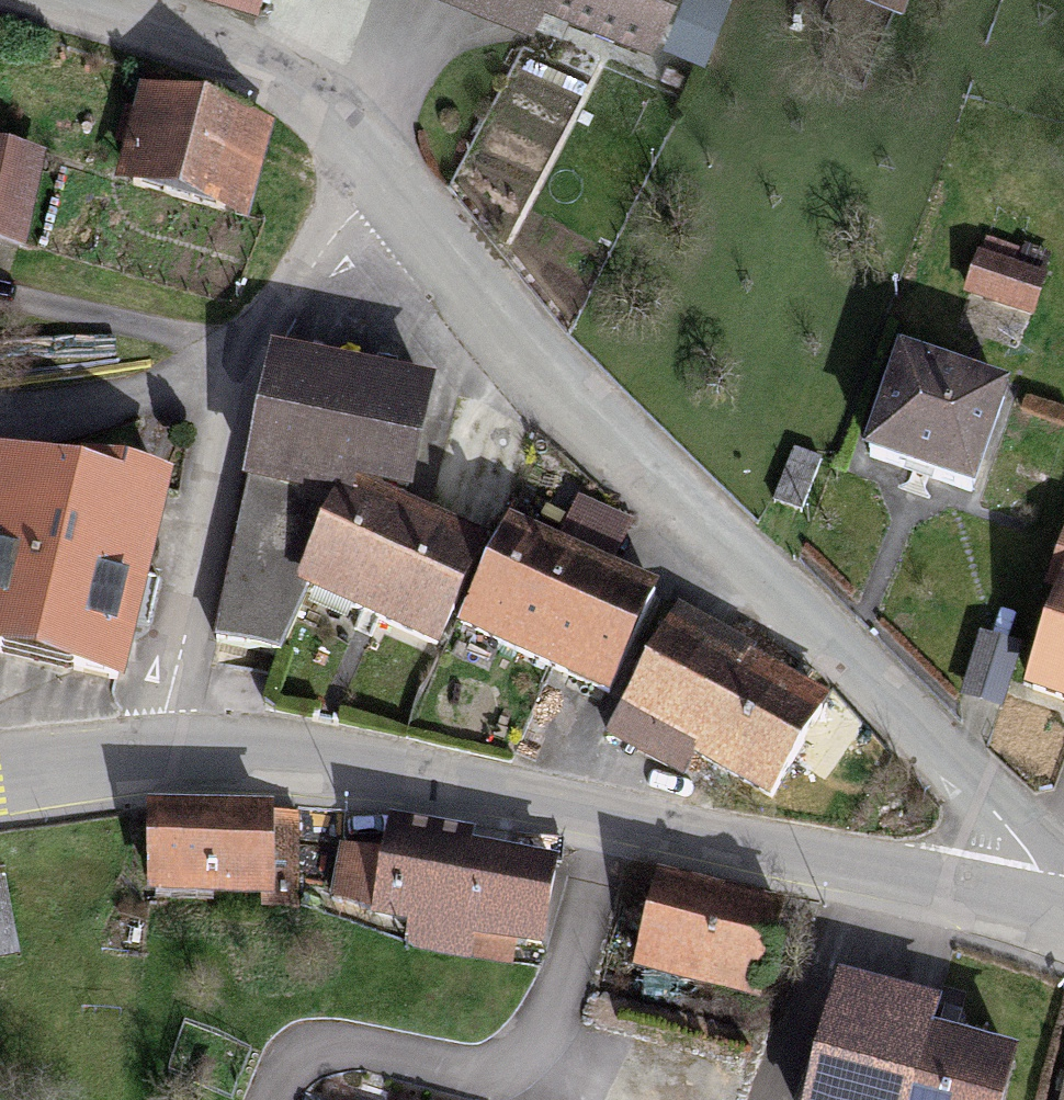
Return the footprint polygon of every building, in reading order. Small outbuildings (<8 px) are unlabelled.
[(635,63),(660,0),(479,0),(635,63)] [(902,11),(906,0),(873,0),(902,11)] [(261,144),(144,113),(122,197),(240,227),(261,144)] [(0,172),(0,270),(17,274),(38,181),(0,172)] [(1038,290),(977,270),(963,310),(1025,330),(1038,290)] [(1006,413),(902,374),(869,472),(975,510),(1006,413)] [(428,406),(278,377),(218,651),(277,671),(306,607),(444,667),(451,646),(488,562),(404,522),(428,406)] [(160,502),(89,486),(86,499),(0,480),(0,667),(117,694),(160,502)] [(499,536),(488,562),(451,646),(611,717),(659,609),(608,586),(626,548),(574,525),(557,562),(499,536)] [(1055,595),(1063,599),(1063,572),(1055,595)] [(1033,701),(1063,712),(1063,615),(1033,701)] [(826,711),(678,631),(627,725),(775,806),(826,711)] [(270,830),(153,829),(153,907),(270,907),(270,830)] [(464,850),(385,835),(367,927),(535,959),(550,882),(461,865),(464,850)] [(0,898),(0,967),(15,964),(0,898)] [(776,932),(663,901),(640,985),(753,1016),(776,932)] [(839,1003),(812,1099),(998,1099),(1005,1077),(922,1054),(930,1028),(839,1003)]
